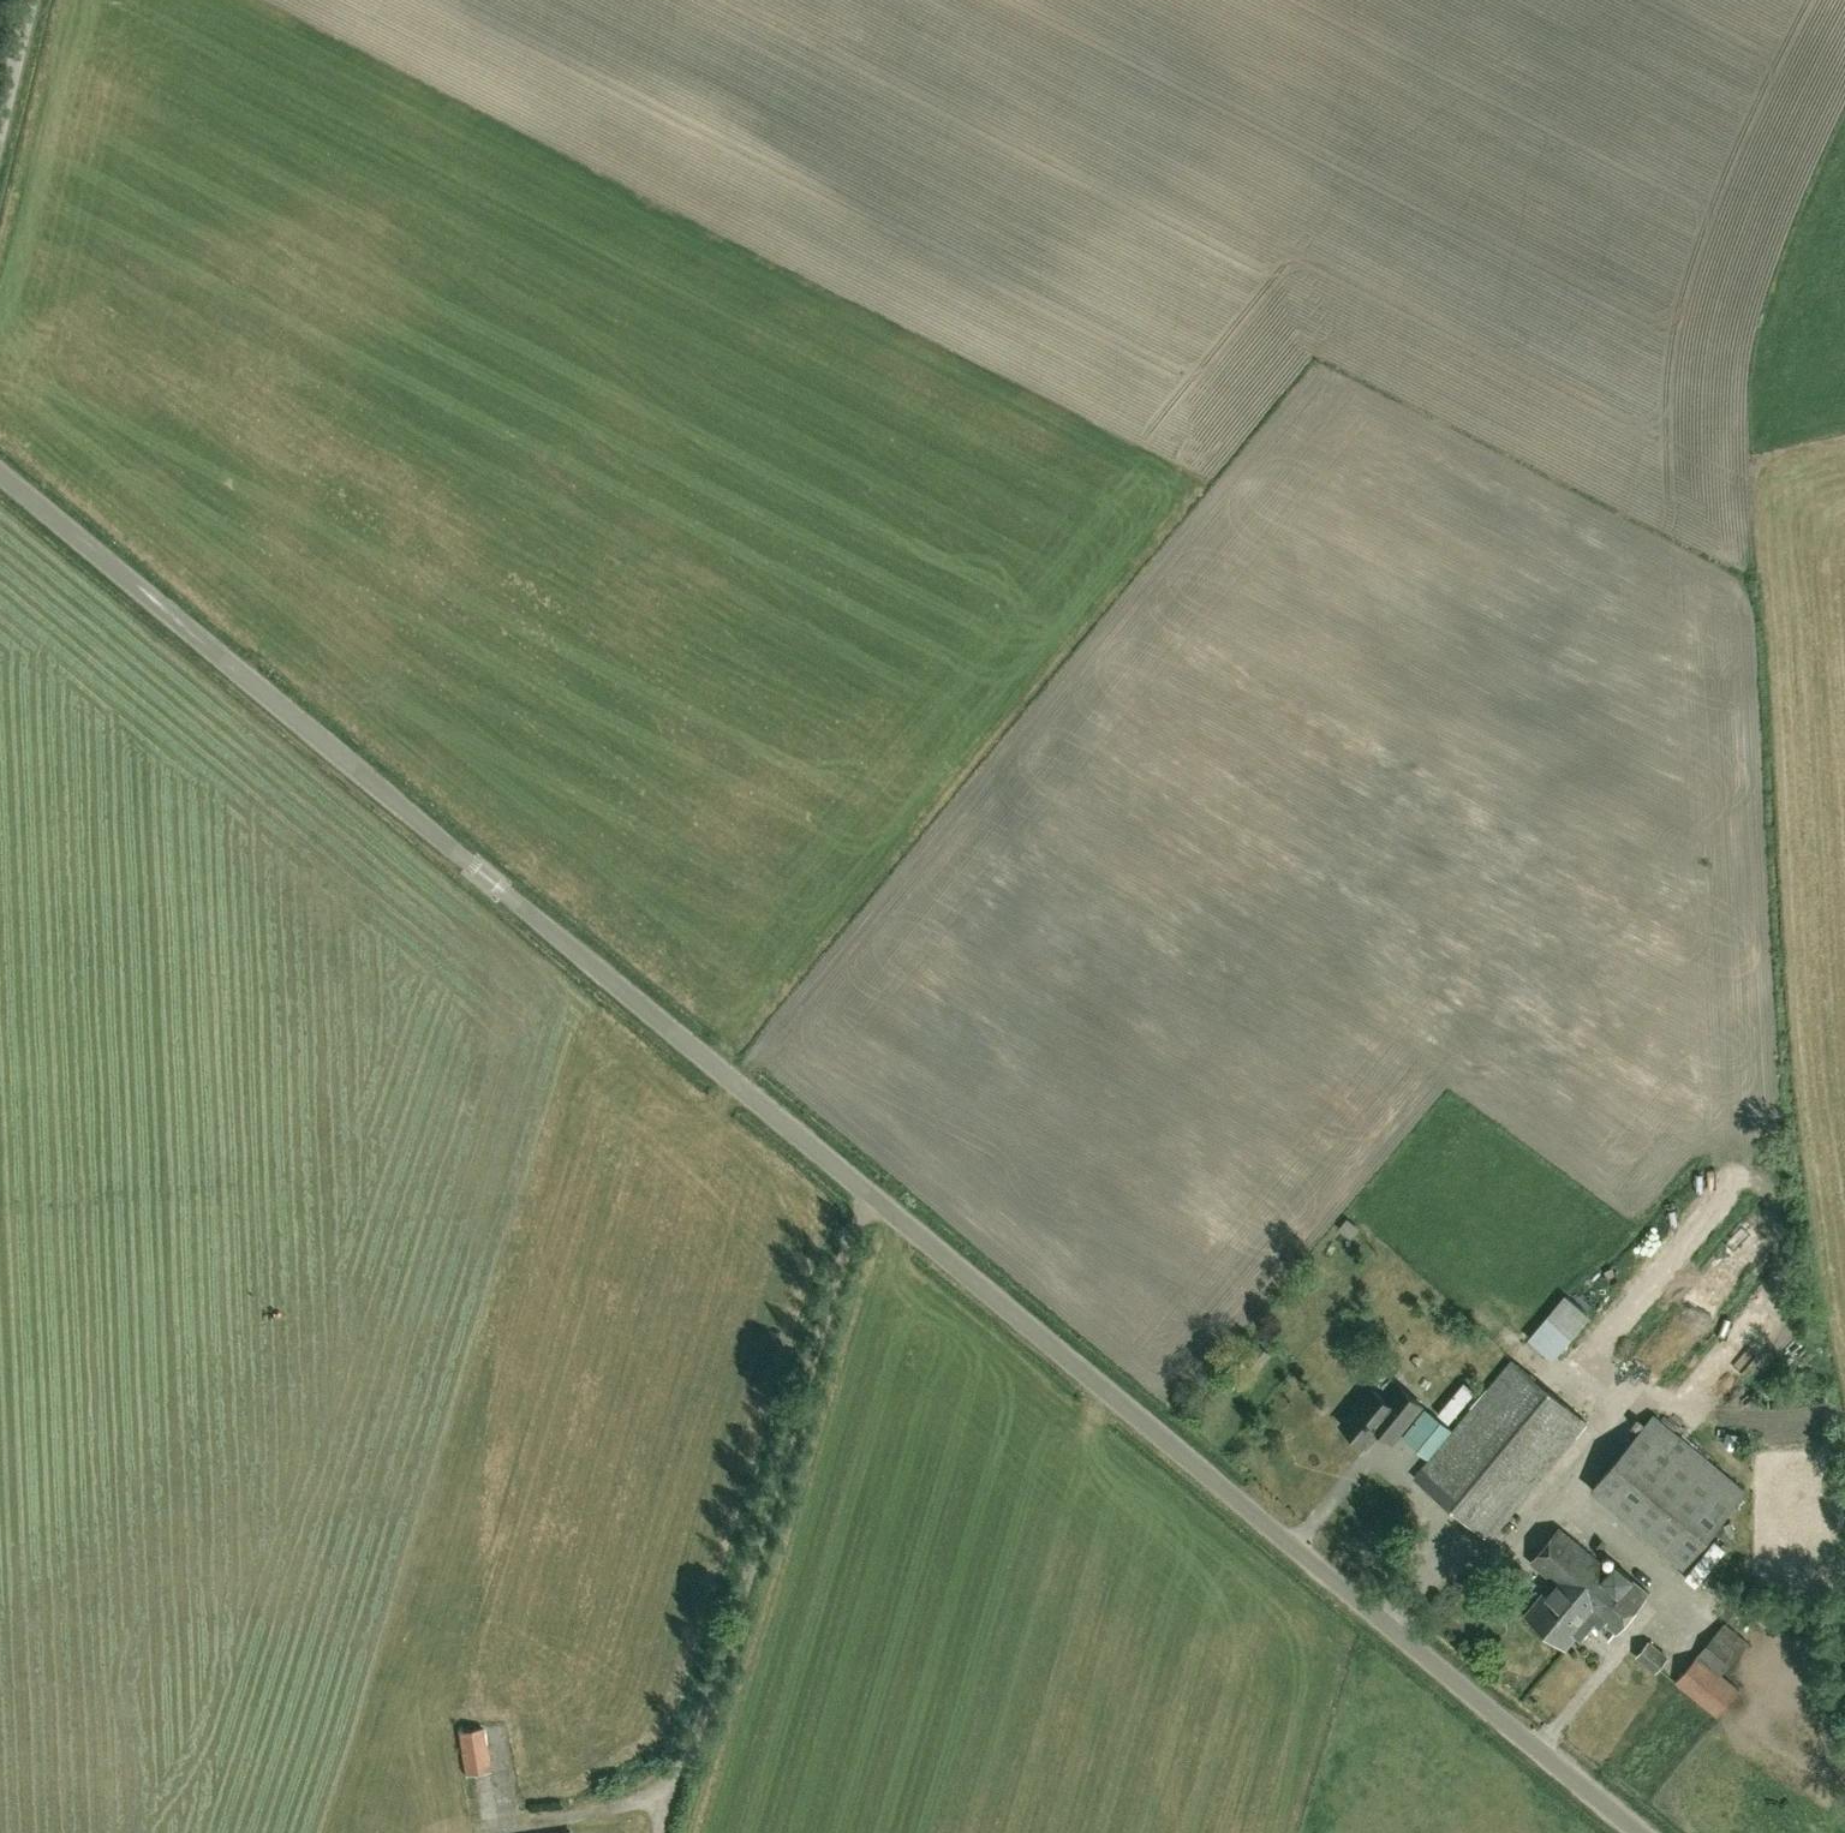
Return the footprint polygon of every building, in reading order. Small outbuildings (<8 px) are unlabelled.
[(1738,1283),(1741,1269),(1726,1266),(1722,1280),(1738,1283)] [(1570,1296),(1535,1341),(1562,1362),(1597,1316),(1570,1296)] [(1512,1360),(1454,1430),(1429,1410),(1406,1438),(1431,1458),(1415,1477),(1490,1539),(1587,1422),(1512,1360)] [(1472,1383),(1445,1415),(1456,1424),(1483,1393),(1472,1383)] [(1371,1388),(1341,1424),(1351,1431),(1351,1438),(1357,1442),(1363,1442),(1367,1445),(1379,1430),(1392,1440),(1422,1405),(1400,1387),(1388,1401),(1371,1388)] [(1654,1415),(1592,1489),(1685,1565),(1746,1491),(1654,1415)] [(1554,1636),(1554,1637),(1568,1620),(1560,1613),(1569,1602),(1578,1609),(1591,1593),(1609,1608),(1632,1579),(1615,1565),(1610,1570),(1560,1528),(1531,1562),(1554,1580),(1526,1613),(1538,1624),(1536,1627),(1551,1639),(1554,1636)] [(1568,1620),(1554,1637),(1566,1647),(1577,1635),(1580,1638),(1593,1622),(1595,1624),(1599,1619),(1615,1633),(1648,1593),(1632,1579),(1609,1608),(1591,1593),(1578,1609),(1569,1602),(1560,1613),(1568,1620)] [(1724,1625),(1676,1683),(1717,1717),(1739,1688),(1721,1674),(1746,1643),(1724,1625)] [(1650,1638),(1635,1657),(1655,1674),(1670,1655),(1650,1638)] [(467,1775),(491,1770),(484,1727),(460,1731),(467,1775)] [(486,1822),(503,1821),(501,1777),(484,1777),(486,1822)]
